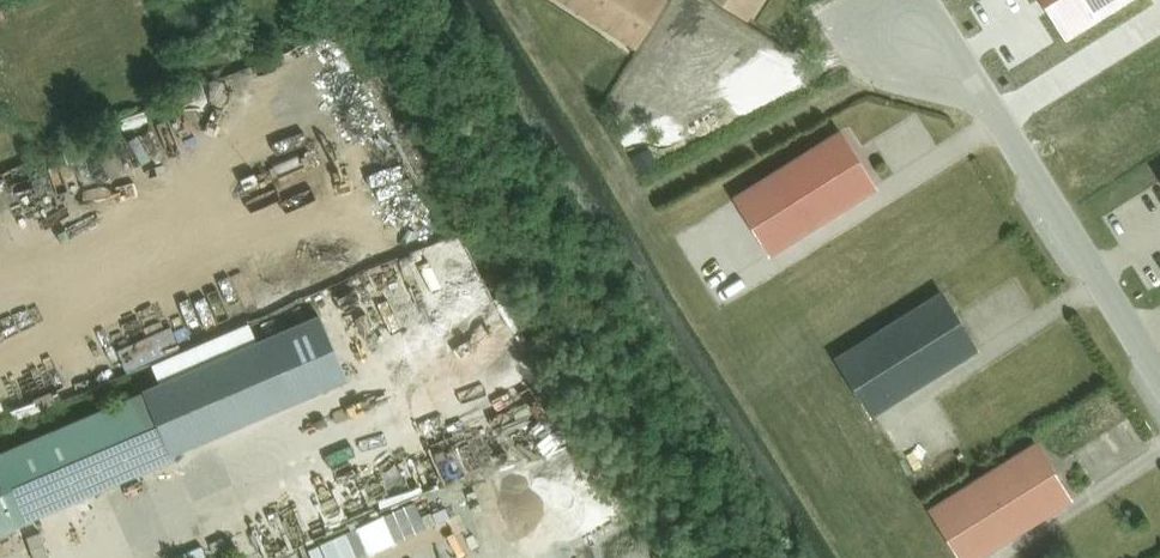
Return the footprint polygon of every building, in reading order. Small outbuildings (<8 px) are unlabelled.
[(629,45),(660,0),(560,0),(629,45)] [(749,15),(759,0),(724,0),(749,15)] [(732,190),(771,252),(882,181),(842,124),(732,190)] [(940,285),(832,352),(870,411),(980,343),(940,285)] [(320,307),(143,380),(169,443),(346,370),(320,307)] [(174,452),(169,443),(143,380),(0,442),(0,528),(174,452)] [(920,502),(955,557),(968,557),(1076,493),(1034,430),(920,502)]
